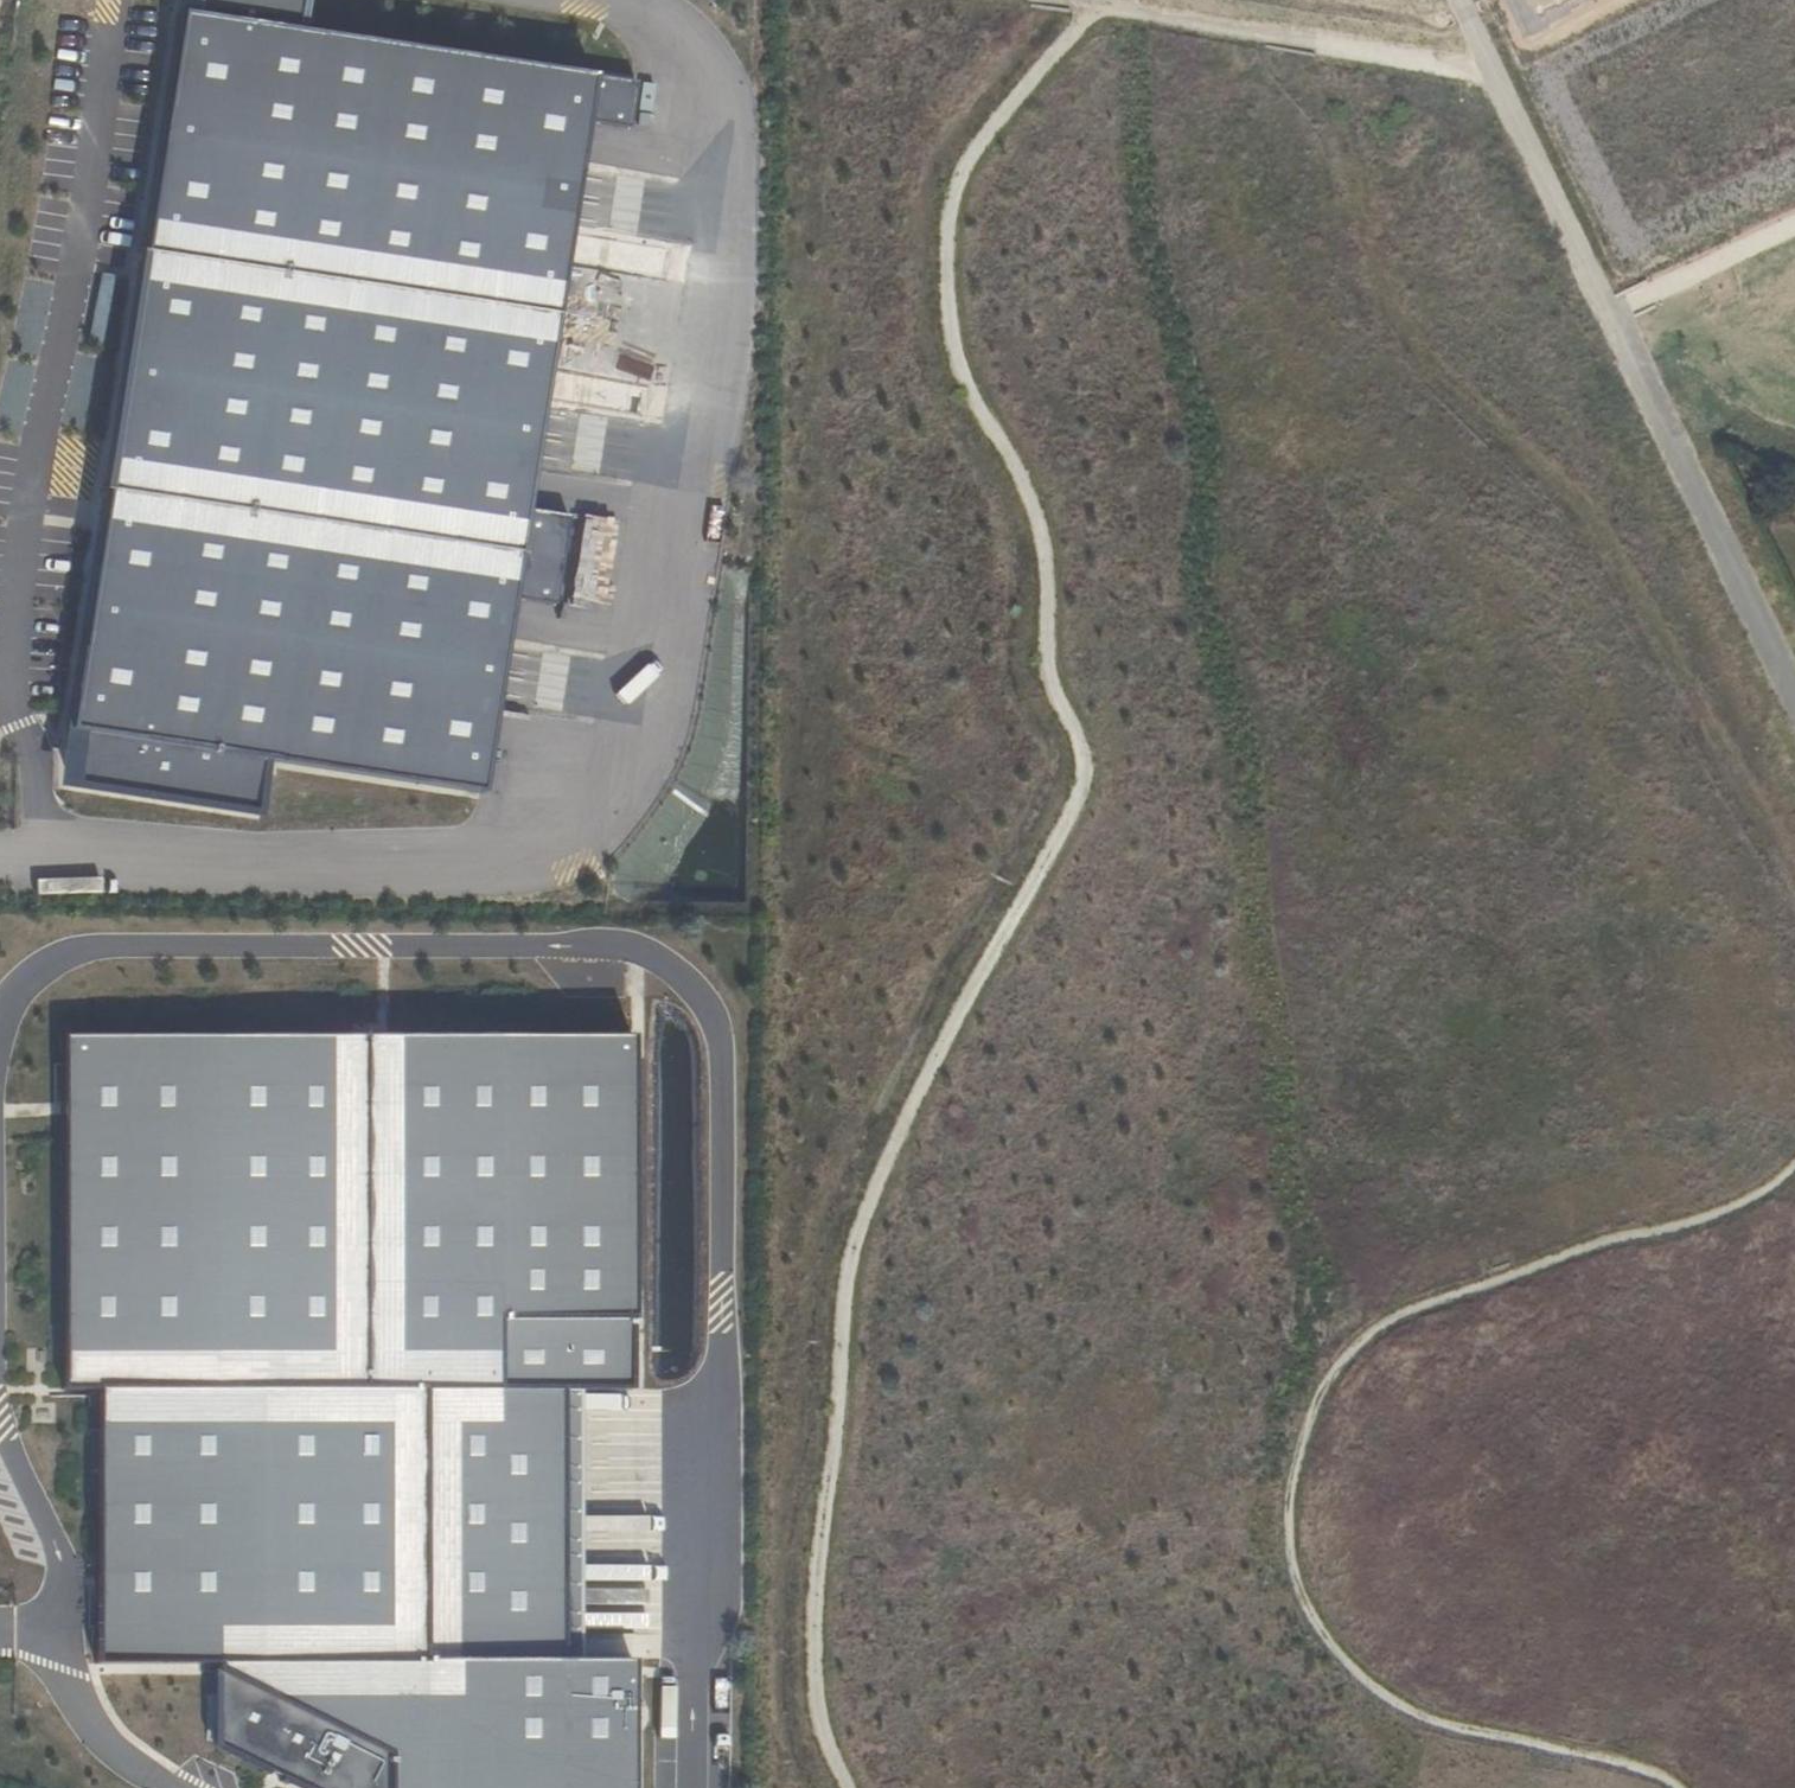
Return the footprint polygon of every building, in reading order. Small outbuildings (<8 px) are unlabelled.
[(57,793),(255,821),(262,775),(474,805),(504,600),(557,607),(568,526),(527,520),(583,125),(630,132),(637,85),(303,37),(308,0),(171,0),(57,793)] [(624,1029),(58,1031),(59,1391),(97,1391),(98,1663),(213,1663),(581,1662),(580,1388),(625,1388),(624,1029)] [(213,1663),(211,1744),(302,1787),(639,1787),(639,1658),(581,1662),(213,1663)]
